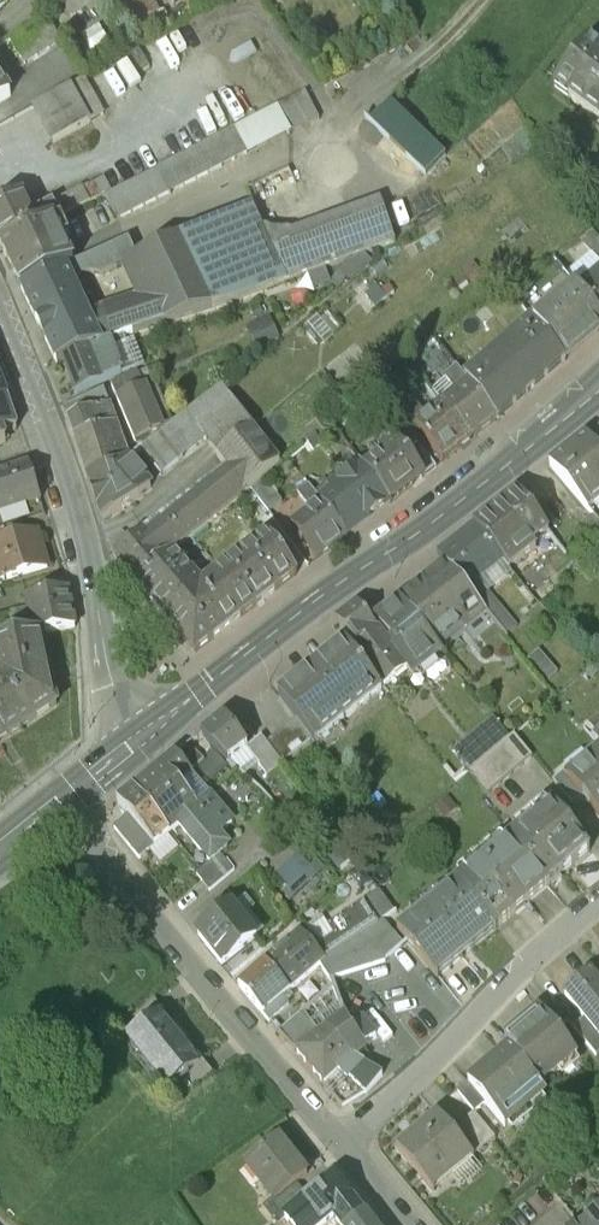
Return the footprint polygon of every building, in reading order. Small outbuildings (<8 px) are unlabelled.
[(45,16),(8,40),(23,64),(60,40),(45,16)] [(592,40),(555,86),(598,120),(598,45),(592,40)] [(81,79),(31,107),(52,143),(102,114),(81,79)] [(9,97),(0,82),(0,103),(9,97)] [(444,153),(391,103),(368,127),(422,177),(444,153)] [(277,106),(195,148),(208,173),(290,131),(277,106)] [(195,148),(156,169),(169,194),(208,173),(195,148)] [(156,169),(105,195),(119,220),(169,194),(156,169)] [(93,184),(51,205),(59,220),(73,212),(101,197),(93,184)] [(0,206),(0,244),(2,248),(53,223),(59,220),(51,205),(30,216),(19,196),(0,206)] [(156,299),(90,321),(46,340),(57,364),(85,352),(89,351),(97,348),(123,337),(124,337),(128,335),(307,275),(296,246),(273,254),(252,208),(136,258),(135,259),(136,261),(156,299)] [(53,223),(2,248),(22,290),(66,271),(66,270),(73,266),(53,223)] [(73,266),(66,270),(66,271),(72,282),(89,274),(101,275),(136,261),(135,259),(136,258),(129,242),(73,266)] [(570,248),(551,260),(575,288),(575,287),(576,288),(584,282),(572,267),(580,260),(570,248)] [(584,282),(576,288),(598,314),(598,270),(584,282)] [(66,271),(22,290),(46,340),(90,321),(72,282),(66,271)] [(355,297),(368,313),(388,296),(375,280),(355,297)] [(533,323),(564,360),(598,330),(598,314),(576,288),(575,287),(575,288),(533,323)] [(531,321),(464,378),(495,418),(564,360),(533,323),(531,321)] [(123,337),(108,343),(111,351),(126,345),(123,337)] [(89,351),(85,352),(63,361),(77,394),(121,375),(111,351),(108,343),(97,348),(89,351)] [(154,367),(145,372),(152,385),(161,380),(154,367)] [(464,378),(455,367),(444,375),(457,391),(442,404),(469,439),(495,418),(464,378)] [(138,375),(112,386),(136,441),(162,428),(138,375)] [(104,390),(64,407),(69,421),(110,405),(104,390)] [(442,404),(425,417),(407,394),(396,403),(442,460),(469,439),(442,404)] [(0,401),(0,444),(5,442),(2,433),(17,428),(7,398),(0,401)] [(69,421),(88,479),(125,464),(128,462),(130,460),(117,424),(110,405),(69,421)] [(187,415),(163,434),(183,459),(207,441),(187,415)] [(584,438),(598,455),(598,426),(584,438)] [(253,430),(216,458),(226,471),(227,471),(244,492),(249,489),(261,478),(279,464),(253,430)] [(163,434),(141,451),(160,476),(183,459),(163,434)] [(584,438),(550,464),(594,515),(598,520),(598,455),(584,438)] [(398,440),(363,467),(390,500),(424,473),(398,440)] [(121,468),(88,479),(102,522),(138,500),(151,489),(128,462),(125,464),(121,468)] [(360,463),(351,471),(338,469),(336,482),(328,488),(331,491),(319,501),(346,534),(390,500),(363,467),(360,463)] [(41,500),(29,465),(0,475),(0,514),(41,500)] [(226,471),(175,509),(193,534),(244,492),(227,471),(226,471)] [(261,478),(249,489),(267,512),(280,502),(261,478)] [(319,501),(306,484),(297,492),(309,507),(290,522),(317,556),(346,534),(319,501)] [(517,490),(472,524),(503,560),(518,578),(545,556),(544,555),(559,543),(517,490)] [(175,509),(139,536),(140,537),(131,544),(115,557),(136,584),(172,553),(193,534),(175,509)] [(568,535),(583,552),(598,540),(598,520),(594,515),(568,535)] [(503,560),(472,524),(437,552),(454,572),(467,588),(503,560)] [(122,533),(109,542),(113,555),(115,557),(131,544),(122,533)] [(0,545),(0,582),(45,568),(35,534),(7,543),(0,545)] [(266,534),(199,585),(172,553),(136,584),(194,651),(296,573),(266,534)] [(559,543),(544,555),(545,556),(557,571),(572,560),(559,543)] [(454,572),(425,595),(419,587),(402,601),(436,645),(459,627),(471,642),(496,622),(489,615),(475,597),(467,588),(454,572)] [(68,589),(26,596),(33,633),(75,628),(68,589)] [(501,612),(486,593),(475,597),(489,615),(494,611),(497,615),(501,612)] [(404,626),(380,596),(363,610),(386,640),(404,626)] [(363,610),(357,603),(337,619),(353,638),(346,643),(382,689),(402,673),(388,655),(394,650),(393,649),(386,640),(363,610)] [(26,611),(9,615),(13,637),(30,633),(26,611)] [(0,639),(0,666),(2,672),(1,678),(0,679),(0,740),(53,704),(33,633),(30,633),(13,637),(0,639)] [(411,635),(393,649),(394,650),(388,655),(402,673),(425,653),(411,635)] [(382,689),(346,643),(310,672),(346,718),(382,690),(382,689)] [(560,675),(540,653),(532,660),(552,682),(560,675)] [(310,672),(279,696),(316,742),(346,718),(310,672)] [(248,746),(224,717),(203,734),(214,748),(227,761),(229,760),(239,770),(257,758),(248,746)] [(496,721),(470,743),(484,760),(510,738),(496,721)] [(262,735),(248,746),(257,758),(269,772),(282,762),(262,735)] [(484,760),(470,772),(489,794),(532,757),(514,735),(510,738),(484,760)] [(568,778),(598,817),(598,752),(568,778)] [(197,806),(177,783),(191,771),(175,754),(133,788),(169,832),(179,823),(210,859),(226,846),(217,834),(231,822),(218,806),(209,796),(197,806)] [(169,832),(133,788),(117,801),(127,813),(128,813),(129,814),(114,826),(139,856),(154,843),(154,844),(169,832)] [(590,852),(552,806),(512,838),(550,883),(551,884),(590,852)] [(512,838),(458,883),(496,928),(550,883),(512,838)] [(220,853),(196,872),(209,889),(233,870),(220,853)] [(89,874),(75,872),(64,881),(63,895),(72,906),(86,907),(96,898),(98,884),(89,874)] [(458,883),(400,931),(437,976),(496,928),(458,883)] [(235,904),(226,892),(200,913),(210,925),(233,906),(235,904)] [(364,903),(330,926),(336,935),(344,947),(360,937),(378,925),(364,903)] [(256,936),(233,906),(210,925),(198,935),(222,964),(256,936)] [(298,934),(265,962),(289,990),(319,965),(323,961),(344,947),(336,935),(320,945),(311,935),(304,941),(298,934)] [(344,947),(323,961),(319,965),(326,974),(357,954),(362,962),(371,957),(360,937),(344,947)] [(385,961),(330,979),(332,985),(363,1021),(400,1007),(385,961)] [(265,962),(240,986),(269,1020),(288,1003),(282,996),(289,990),(265,962)] [(590,973),(564,995),(584,1019),(598,1038),(598,984),(590,973)] [(332,985),(305,1009),(279,1032),(295,1050),(344,1019),(332,985)] [(344,1019),(295,1050),(324,1082),(341,1067),(367,1089),(381,1074),(353,1057),(376,1037),(363,1021),(332,985),(344,1019)] [(164,1011),(154,999),(130,1019),(139,1030),(160,1013),(161,1014),(164,1011)] [(540,1011),(557,1031),(568,1022),(551,1001),(540,1011)] [(510,1047),(468,1082),(505,1127),(545,1093),(539,1086),(576,1055),(557,1031),(540,1011),(504,1040),(510,1047)] [(161,1014),(160,1013),(139,1030),(128,1039),(167,1088),(179,1079),(199,1062),(198,1061),(161,1014)] [(584,1019),(573,1028),(596,1057),(598,1054),(598,1038),(584,1019)] [(198,1061),(199,1062),(179,1079),(188,1090),(212,1070),(202,1058),(198,1061)] [(474,1112),(452,1131),(469,1152),(468,1153),(471,1157),(495,1137),(474,1112)] [(437,1113),(397,1146),(429,1185),(468,1153),(469,1152),(452,1131),(437,1113)] [(267,1132),(229,1162),(267,1209),(297,1184),(305,1178),(290,1159),(267,1132)] [(292,1210),(294,1214),(298,1219),(303,1224),(319,1224),(333,1213),(340,1221),(343,1224),(348,1224),(364,1213),(335,1176),(308,1198),(292,1210)] [(297,1184),(267,1209),(277,1222),(292,1210),(308,1198),(297,1184)] [(298,1219),(293,1222),(290,1217),(294,1214),(292,1210),(277,1222),(273,1224),(303,1224),(298,1219)] [(340,1221),(333,1213),(319,1224),(335,1224),(340,1221)] [(364,1213),(348,1224),(373,1224),(364,1213)] [(586,1224),(598,1224),(598,1215),(586,1224)]
